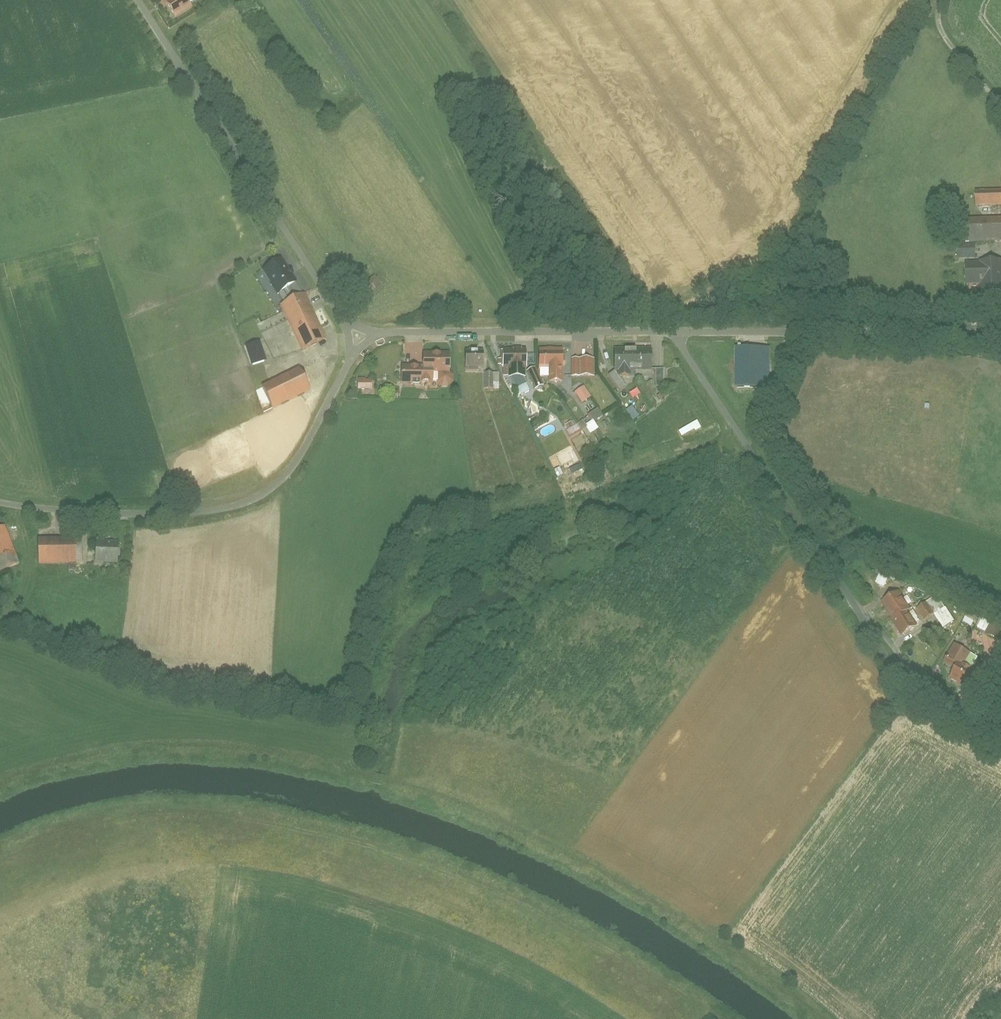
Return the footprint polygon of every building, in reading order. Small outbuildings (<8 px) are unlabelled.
[(165,4),(163,5),(173,19),(191,8),(186,0),(162,0),(165,4)] [(974,191),(975,205),(1000,204),(1000,190),(974,191)] [(962,219),(962,243),(1000,241),(1000,218),(962,219)] [(974,244),(954,245),(954,259),(975,258),(974,244)] [(279,257),(259,269),(279,303),(299,291),(279,257)] [(964,263),(965,283),(981,282),(981,290),(1000,289),(1000,262),(964,263)] [(373,273),(365,281),(373,289),(381,281),(373,273)] [(324,340),(302,294),(277,306),(300,352),(324,340)] [(258,341),(244,346),(251,365),(264,361),(258,341)] [(561,348),(538,348),(538,367),(545,367),(545,381),(561,381),(561,348)] [(649,349),(612,349),(613,369),(615,369),(615,374),(628,374),(628,369),(650,369),(649,349)] [(766,349),(733,349),(733,388),(766,388),(766,349)] [(523,350),(499,350),(499,368),(500,368),(500,377),(523,377),(523,350)] [(483,351),(463,351),(463,367),(483,367),(483,351)] [(420,353),(420,366),(397,366),(397,384),(425,384),(425,371),(447,371),(448,353),(420,353)] [(593,358),(571,358),(571,376),(593,376),(593,358)] [(533,367),(525,371),(534,388),(542,384),(533,367)] [(296,368),(260,386),(271,409),(307,391),(296,368)] [(663,386),(663,370),(654,370),(654,386),(663,386)] [(447,386),(449,383),(450,380),(448,376),(446,374),(442,373),(438,374),(436,377),(435,381),(436,384),(439,387),(443,387),(447,386)] [(498,373),(484,373),(484,389),(498,389),(498,373)] [(371,378),(358,378),(357,388),(371,388),(371,378)] [(582,387),(574,392),(581,404),(590,398),(582,387)] [(636,407),(629,410),(634,420),(641,417),(636,407)] [(600,408),(589,414),(593,422),(587,425),(584,420),(577,425),(574,420),(565,426),(572,438),(585,430),(588,436),(601,429),(596,421),(604,416),(600,408)] [(699,421),(679,429),(682,436),(702,428),(699,421)] [(0,528),(0,558),(18,552),(9,526),(0,528)] [(78,539),(41,540),(42,564),(79,564),(78,539)] [(122,542),(98,541),(97,561),(122,562),(122,542)] [(881,570),(877,582),(886,586),(891,574),(881,570)] [(897,592),(880,602),(899,636),(917,626),(897,592)] [(925,603),(916,608),(924,621),(933,616),(931,614),(925,603)] [(940,629),(952,622),(944,607),(931,614),(933,616),(940,629)] [(968,618),(977,622),(979,616),(970,612),(968,618)] [(984,634),(1000,642),(1000,628),(990,622),(984,634)] [(968,653),(952,644),(942,661),(951,666),(958,670),(961,664),(968,653)] [(944,677),(963,688),(973,671),(961,664),(958,670),(951,666),(944,677)]
